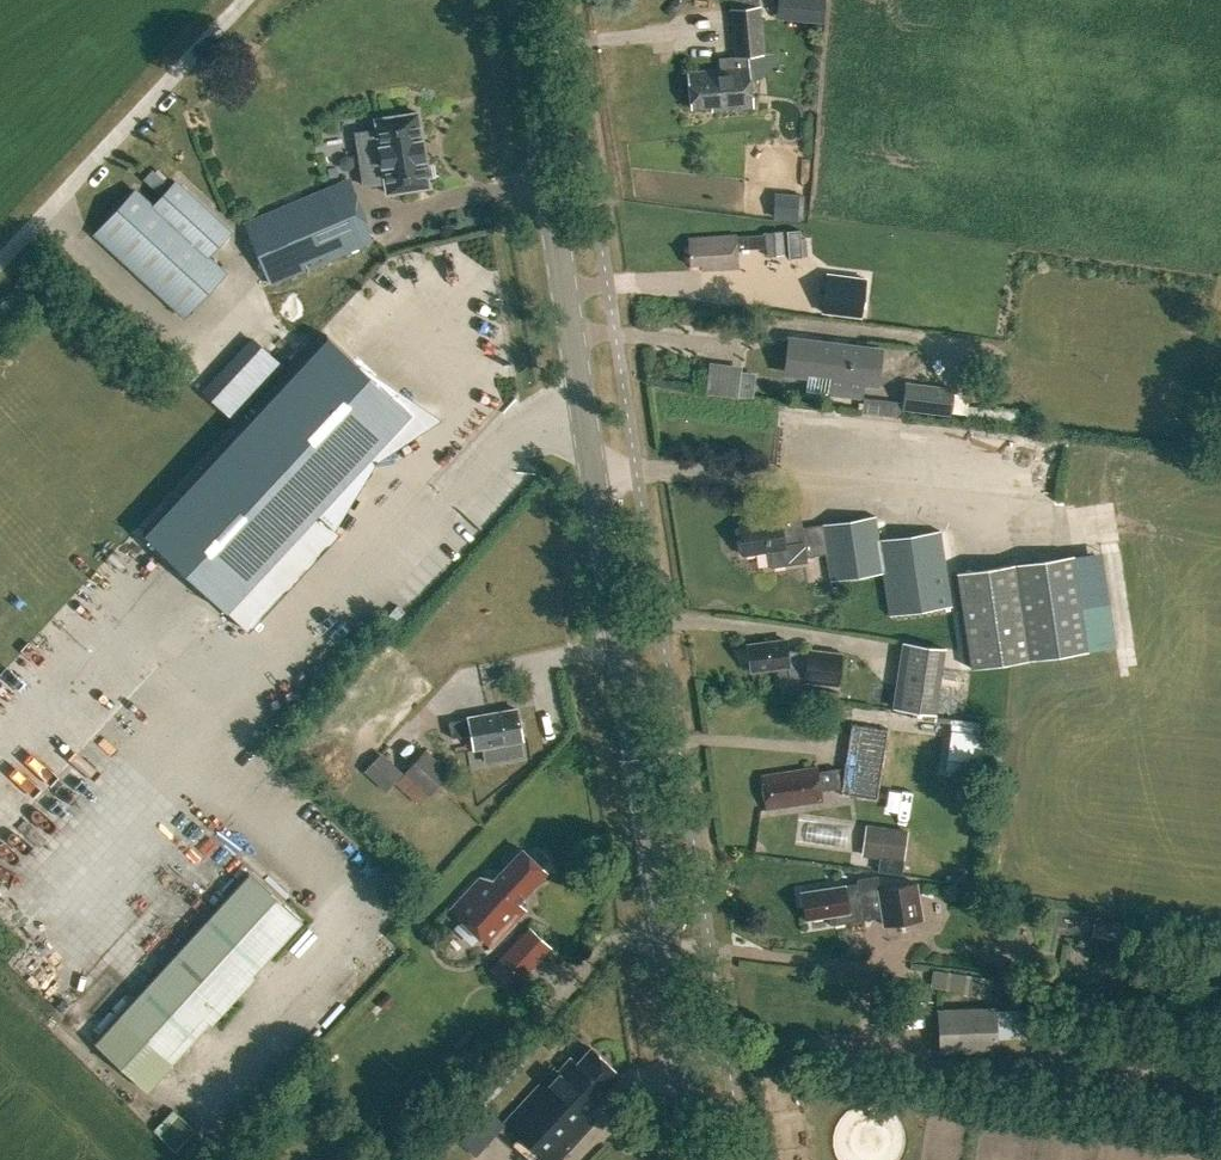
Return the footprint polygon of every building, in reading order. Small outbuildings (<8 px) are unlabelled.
[(776,9),(824,13),(825,0),(777,0),(776,9)] [(711,105),(711,110),(751,106),(746,55),(764,53),(759,5),(728,8),(732,56),(719,58),(720,68),(687,71),(691,107),(711,105)] [(427,196),(415,123),(374,130),(376,140),(354,144),(363,196),(384,192),(385,203),(427,196)] [(206,256),(229,231),(175,182),(152,206),(134,190),(95,233),(184,315),(223,272),(206,256)] [(774,193),(771,218),(794,220),(797,195),(774,193)] [(280,218),(249,231),(271,284),(302,271),(346,252),(324,199),(308,206),(313,219),(285,231),(280,218)] [(786,230),(788,257),(800,256),(798,229),(786,230)] [(764,231),(765,255),(784,254),(782,230),(764,231)] [(700,263),(701,269),(737,267),(736,248),(764,247),(762,233),(735,234),(735,233),(687,236),(689,263),(700,263)] [(827,274),(822,311),(860,316),(865,279),(827,274)] [(326,335),(142,533),(143,534),(227,612),(293,541),(318,514),(334,529),(334,528),(359,487),(351,479),(362,468),(370,458),(384,450),(421,425),(422,424),(399,403),(356,362),(326,335)] [(807,373),(805,390),(862,397),(864,380),(876,382),(880,350),(788,339),(784,370),(807,373)] [(863,413),(903,418),(904,410),(954,416),(957,388),(908,383),(906,403),(865,398),(863,413)] [(960,385),(959,406),(975,407),(976,386),(960,385)] [(767,551),(769,566),(805,560),(805,556),(826,553),(830,580),(882,572),(889,614),(951,605),(945,567),(958,565),(957,559),(955,543),(941,546),(939,530),(878,538),(875,515),(781,530),(779,514),(737,521),(742,554),(767,551)] [(1088,650),(1074,553),(1016,562),(1030,659),(1088,650)] [(956,571),(970,668),(1029,659),(1014,562),(956,571)] [(803,680),(837,684),(840,653),(806,648),(806,652),(786,649),(785,639),(746,644),(750,670),(787,665),(788,675),(803,677),(803,680)] [(935,714),(944,648),(904,642),(895,708),(935,714)] [(470,733),(473,748),(521,739),(516,708),(467,717),(448,720),(450,737),(470,733)] [(818,739),(762,747),(767,783),(824,774),(823,770),(837,768),(835,783),(872,789),(882,718),(844,712),(841,740),(819,743),(818,739)] [(961,714),(958,737),(985,740),(988,717),(961,714)] [(403,771),(428,794),(449,771),(425,748),(403,771)] [(907,832),(884,829),(880,856),(903,860),(907,832)] [(492,879),(480,876),(450,907),(491,945),(524,909),(517,902),(546,871),(521,848),(492,879)] [(881,915),(882,924),(920,918),(914,883),(878,889),(876,875),(855,878),(856,882),(801,891),(805,918),(827,915),(829,924),(881,915)] [(95,1046),(148,1095),(304,926),(251,876),(95,1046)] [(1094,922),(1092,935),(1118,939),(1120,926),(1094,922)] [(549,944),(529,926),(499,956),(521,976),(549,944)] [(939,1011),(941,1049),(998,1047),(996,1009),(939,1011)] [(453,1044),(463,1053),(478,1036),(468,1027),(453,1044)] [(547,1159),(560,1159),(594,1123),(587,1116),(606,1096),(602,1093),(620,1074),(589,1046),(575,1062),(570,1056),(556,1070),(553,1067),(504,1120),(547,1159)] [(185,1159),(193,1159),(210,1143),(180,1114),(159,1135),(185,1159)]
